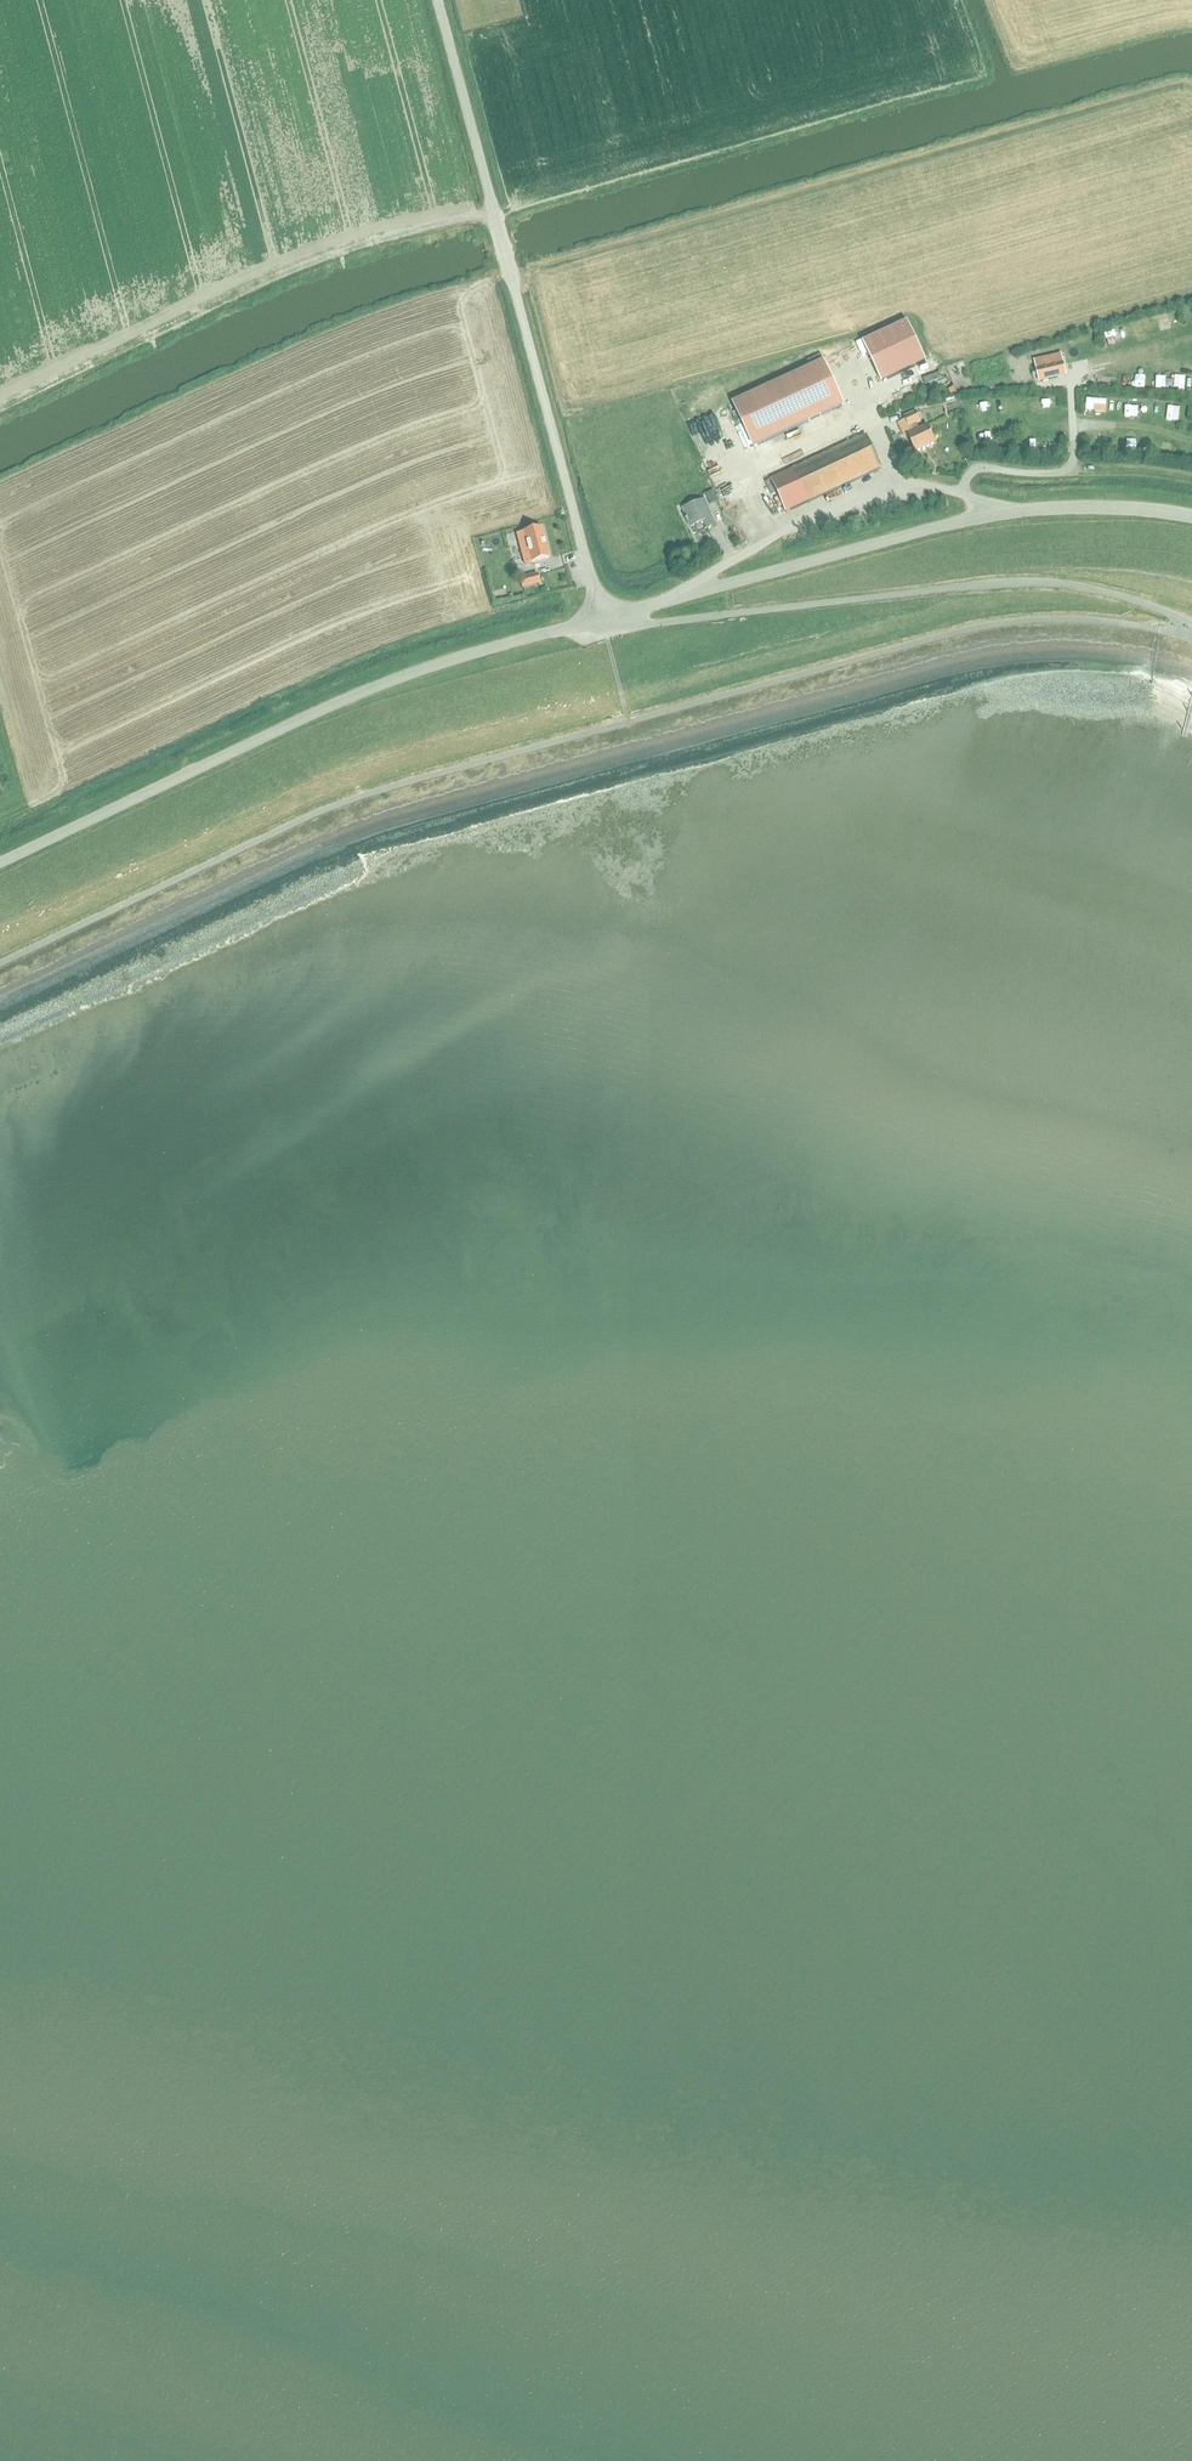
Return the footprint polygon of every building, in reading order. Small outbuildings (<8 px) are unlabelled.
[(907,322),(863,342),(882,383),(926,362),(907,322)] [(1040,382),(1057,378),(1055,370),(1064,368),(1061,354),(1034,360),(1040,382)] [(843,406),(822,362),(734,402),(754,447),(843,406)] [(940,373),(924,379),(926,385),(942,379),(940,373)] [(954,386),(949,389),(951,395),(957,392),(954,386)] [(1017,406),(1017,394),(1008,394),(1008,406),(1017,406)] [(1094,400),(1094,407),(1105,407),(1105,394),(1085,394),(1085,400),(1094,400)] [(1112,409),(1124,410),(1125,395),(1113,394),(1112,409)] [(1174,411),(1175,398),(1164,398),(1163,411),(1174,411)] [(912,433),(907,435),(915,453),(936,443),(928,426),(919,430),(917,424),(921,422),(916,412),(904,418),(909,428),(910,427),(912,433)] [(971,426),(976,437),(988,432),(983,421),(971,426)] [(786,513),(881,469),(865,435),(771,479),(786,513)] [(1163,450),(1173,451),(1174,441),(1164,440),(1163,450)] [(788,458),(805,452),(803,445),(785,452),(788,458)] [(713,492),(706,495),(711,505),(717,502),(713,492)] [(891,493),(882,497),(885,504),(894,501),(891,493)] [(715,525),(705,500),(683,509),(691,526),(704,521),(707,528),(715,525)] [(525,564),(549,558),(541,528),(522,533),(525,543),(519,544),(525,564)] [(532,585),(539,583),(537,574),(529,576),(532,585)]
